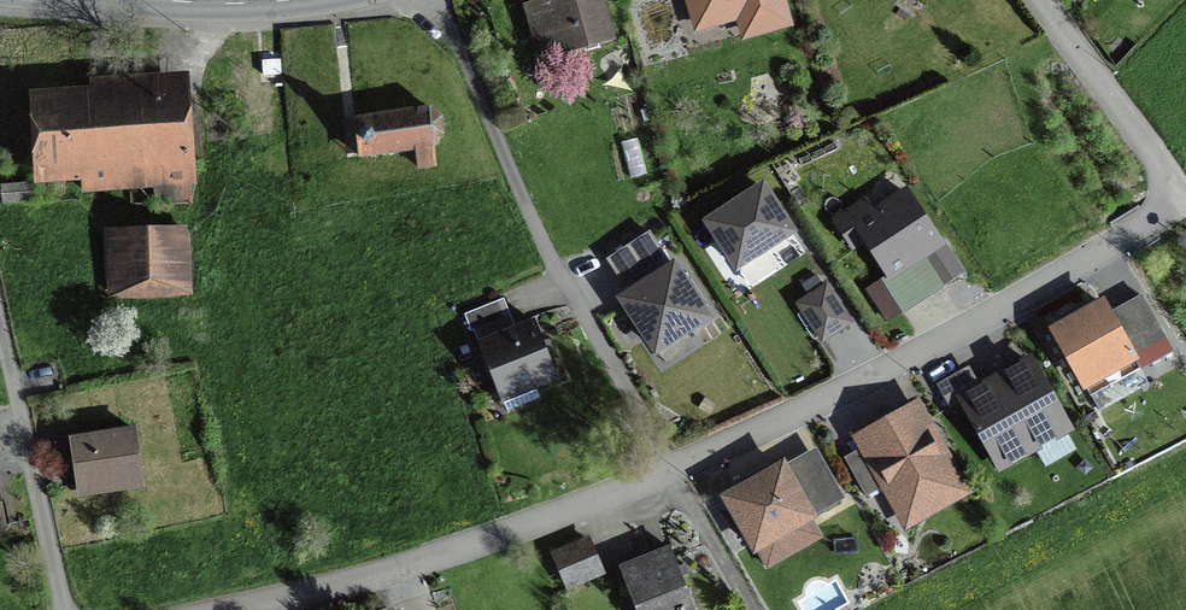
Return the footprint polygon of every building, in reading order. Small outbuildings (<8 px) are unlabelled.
[(607,40),(596,0),(581,0),(568,4),(567,0),(560,0),(528,9),(537,41),(559,35),(564,52),(607,40)] [(777,0),(688,0),(696,28),(746,14),(751,34),(784,24),(777,0)] [(82,192),(189,184),(183,99),(38,110),(42,168),(80,165),(82,192)] [(427,109),(354,121),(355,128),(357,158),(414,151),(416,169),(433,167),(431,150),(441,136),(440,120),(427,109)] [(1,204),(31,202),(30,185),(0,188),(0,196),(1,204)] [(738,265),(791,230),(776,209),(762,187),(710,222),(738,265)] [(891,275),(942,241),(906,187),(855,220),(891,275)] [(112,297),(186,295),(184,238),(110,240),(112,297)] [(657,349),(707,316),(674,266),(651,281),(624,299),(657,349)] [(828,281),(795,303),(822,342),(855,321),(828,281)] [(1057,328),(1088,383),(1137,355),(1106,300),(1057,328)] [(499,301),(465,315),(472,332),(505,318),(499,301)] [(538,399),(533,388),(555,380),(533,324),(478,346),(505,412),(538,399)] [(1071,421),(1032,352),(955,395),(994,464),(1071,421)] [(962,487),(915,403),(856,436),(903,520),(962,487)] [(69,442),(77,491),(139,482),(131,432),(69,442)] [(814,520),(818,518),(816,514),(844,498),(817,448),(787,464),(784,459),(720,494),(753,554),(757,551),(766,568),(823,537),(814,520)] [(600,574),(586,541),(553,555),(567,588),(600,574)] [(637,609),(692,609),(669,550),(621,569),(637,609)]
